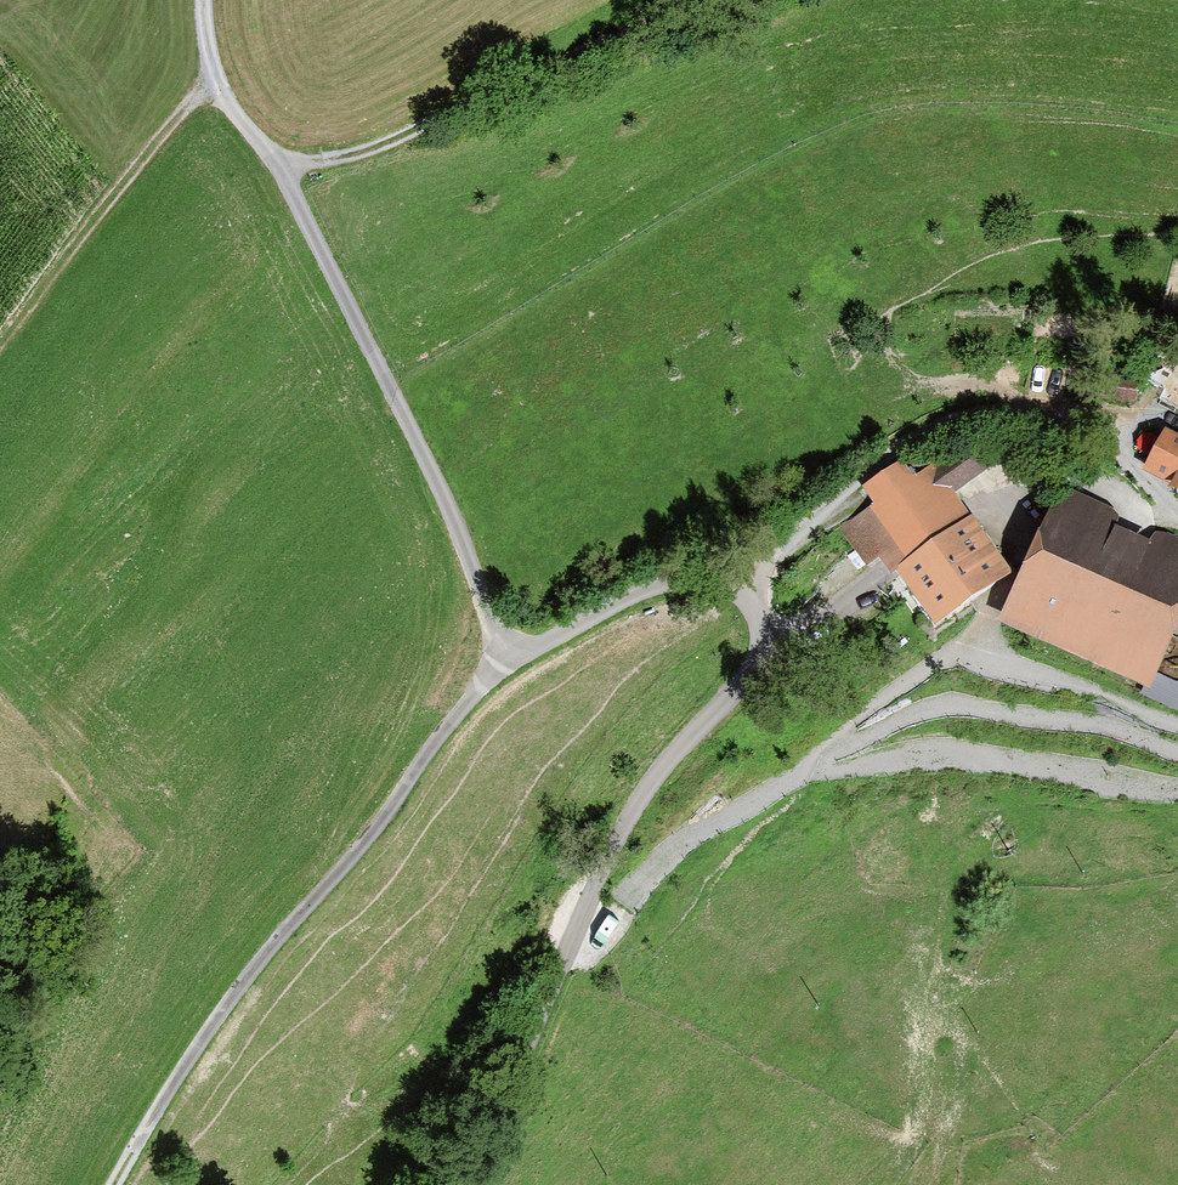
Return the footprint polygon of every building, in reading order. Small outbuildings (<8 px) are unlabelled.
[(930,610),(998,562),(947,490),(986,462),(970,441),(911,483),(899,465),(869,486),(882,504),(843,531),(863,558),(883,544),(930,610)] [(1177,480),(1177,450),(1166,474),(1177,480)] [(1145,666),(1177,594),(1177,557),(1061,503),(1014,606),(1145,666)]
